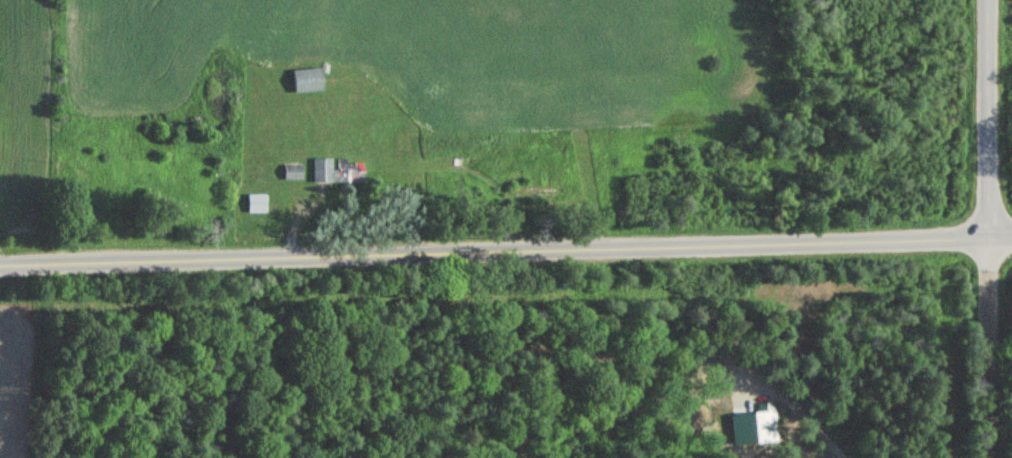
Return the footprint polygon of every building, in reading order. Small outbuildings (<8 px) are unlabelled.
[(321,92),(320,69),(291,70),(291,92),(321,92)] [(301,150),(301,134),(289,134),(289,150),(301,150)] [(313,159),(313,183),(364,182),(364,162),(334,162),(334,159),(313,159)] [(301,165),(283,165),(283,180),(301,180),(301,165)] [(247,213),(265,213),(265,195),(247,195),(247,213)]
